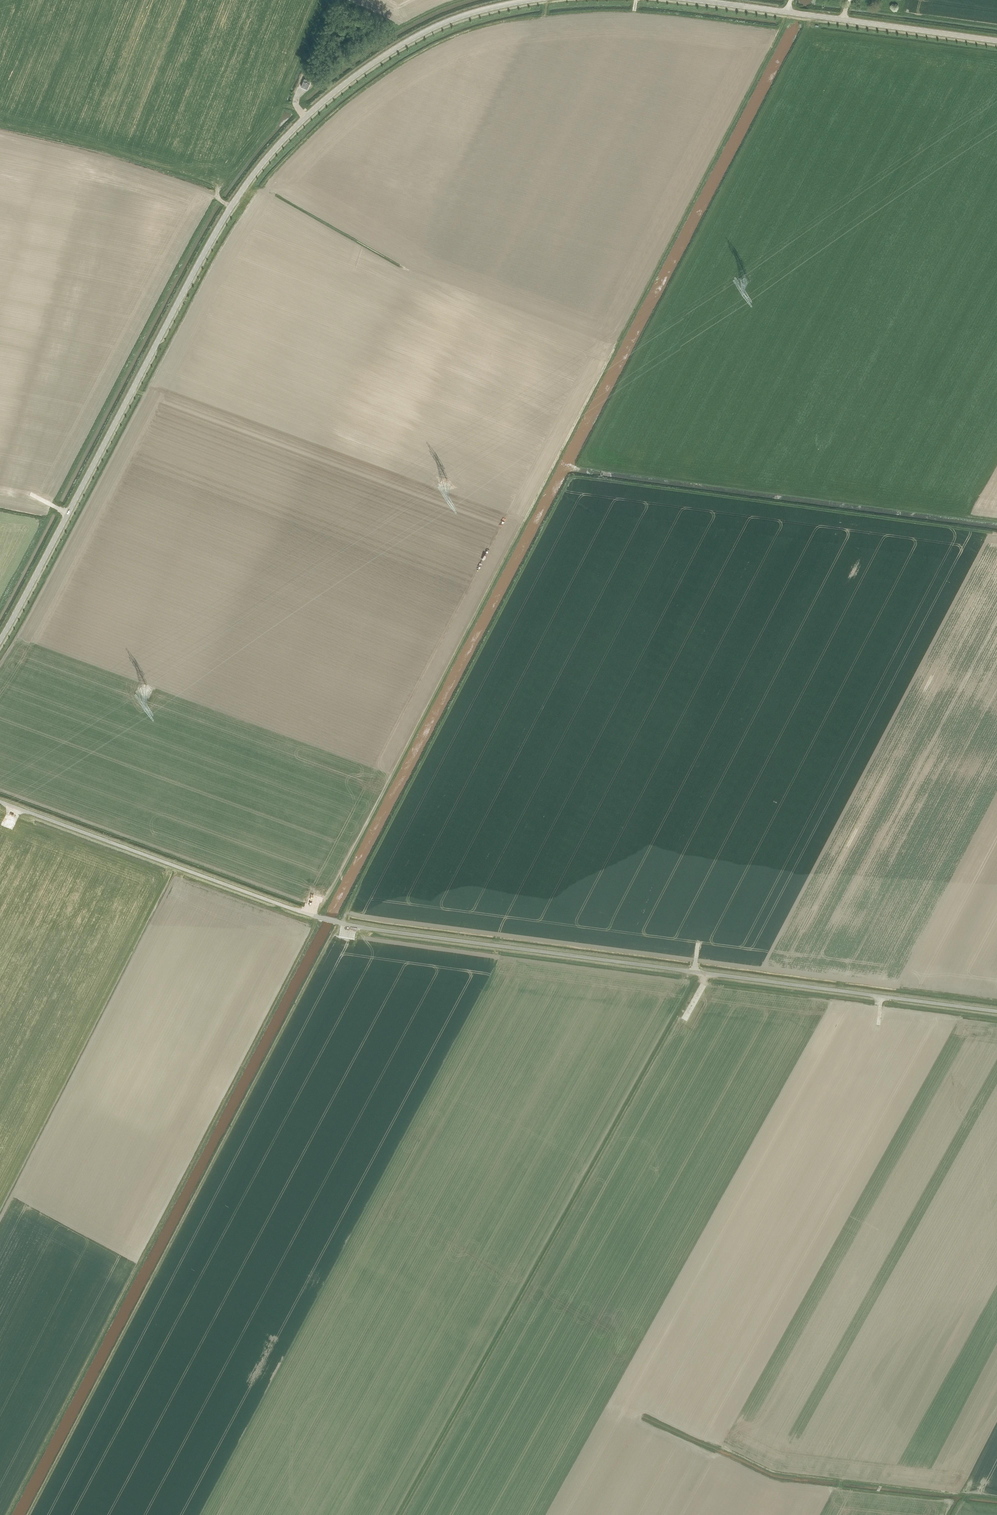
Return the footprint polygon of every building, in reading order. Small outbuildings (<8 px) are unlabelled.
[(311,81),(305,79),(301,87),(308,89),(311,81)]
